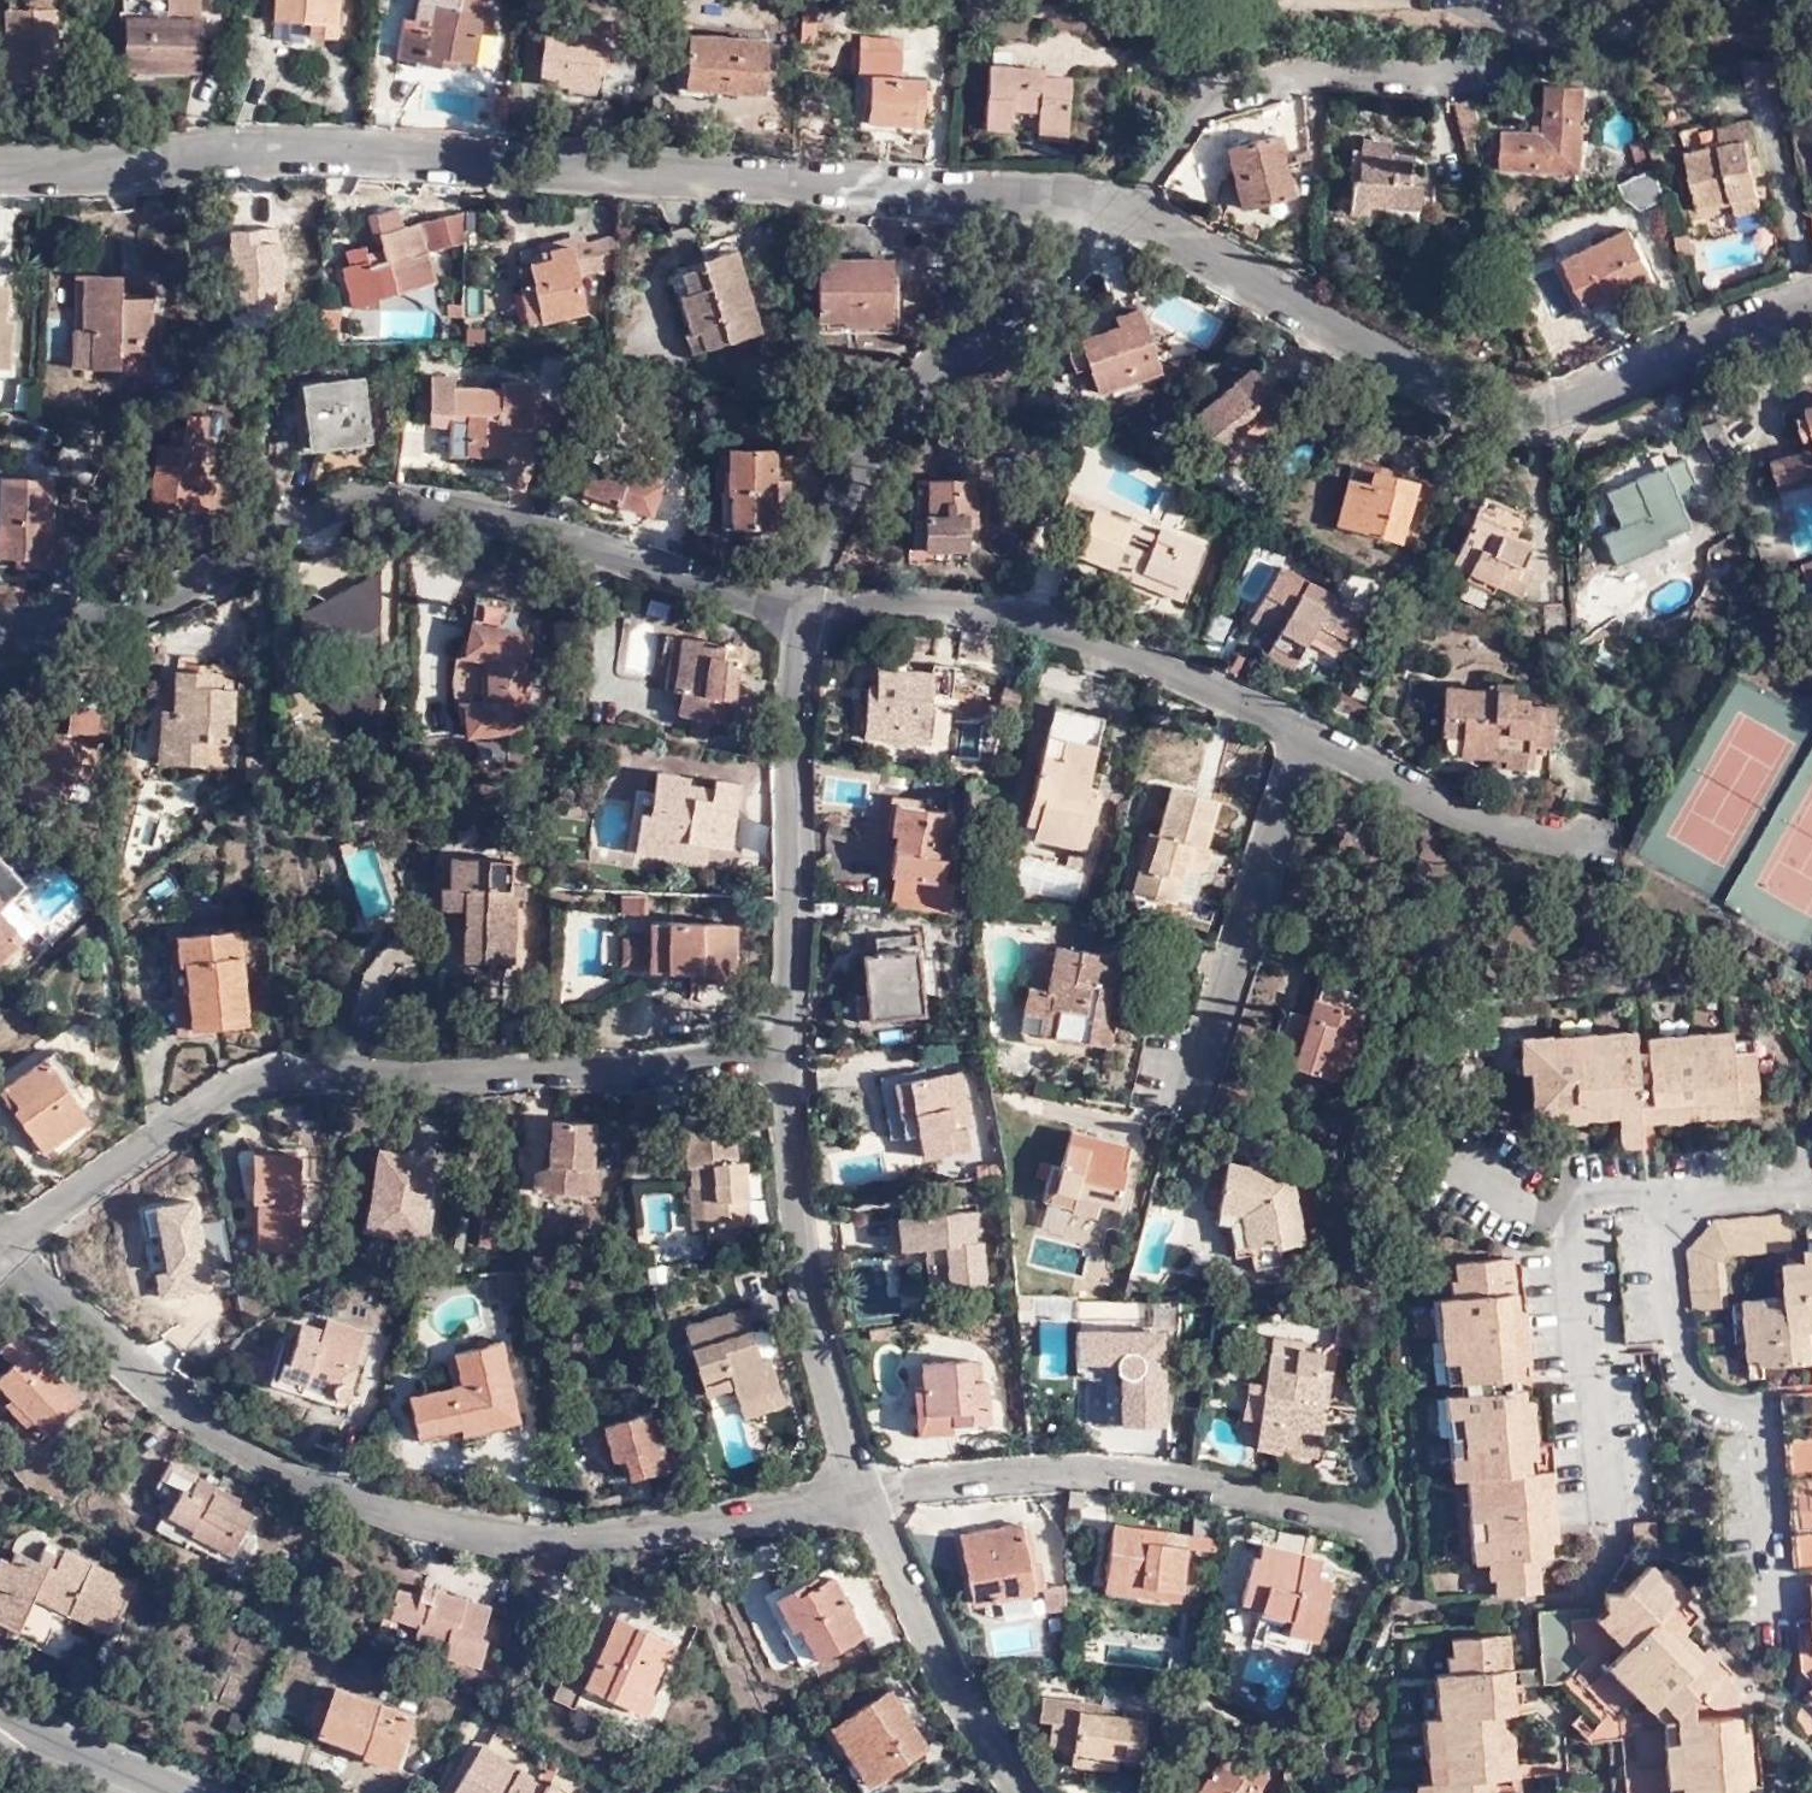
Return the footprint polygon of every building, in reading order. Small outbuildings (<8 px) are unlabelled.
[(46,67),(46,0),(0,0),(0,65),(46,67)] [(142,49),(194,53),(199,0),(123,0),(119,35),(143,38),(142,49)] [(268,3),(306,6),(306,18),(330,20),(333,0),(268,0),(268,3)] [(432,73),(436,61),(451,64),(469,67),(483,0),(452,0),(450,9),(428,5),(423,32),(400,27),(392,64),(432,73)] [(792,17),(809,17),(810,0),(794,0),(792,17)] [(537,68),(590,74),(594,42),(603,42),(607,8),(580,4),(578,18),(541,14),(537,68)] [(761,27),(691,21),(689,47),(683,46),(681,76),(756,82),(761,27)] [(900,29),(855,26),(853,55),(867,55),(863,100),(908,102),(920,103),(923,58),(899,57),(900,29)] [(118,48),(142,49),(143,38),(119,35),(118,48)] [(1033,93),(1032,110),(1063,110),(1067,63),(1039,60),(1039,53),(987,47),(981,111),(1008,114),(1009,92),(1033,93)] [(436,61),(432,73),(446,76),(451,64),(436,61)] [(1504,159),(1583,163),(1588,76),(1548,74),(1546,122),(1506,120),(1504,159)] [(908,102),(863,100),(863,112),(908,114),(908,102)] [(1698,196),(1731,188),(1757,181),(1751,149),(1756,147),(1751,127),(1757,126),(1752,103),(1717,111),(1720,130),(1685,139),(1698,196)] [(1063,110),(1032,110),(1032,124),(1062,126),(1063,110)] [(1292,180),(1275,118),(1229,130),(1244,194),(1292,180)] [(1657,156),(1647,126),(1629,132),(1641,160),(1657,156)] [(1348,200),(1367,201),(1368,194),(1385,195),(1386,188),(1421,190),(1424,163),(1411,162),(1412,146),(1390,144),(1392,132),(1361,129),(1357,169),(1350,168),(1348,200)] [(1657,156),(1626,171),(1630,189),(1641,200),(1667,191),(1657,156)] [(1757,181),(1731,188),(1735,200),(1760,194),(1757,181)] [(371,283),(433,266),(424,234),(459,225),(459,193),(398,210),(393,191),(363,199),(368,221),(375,219),(382,246),(362,252),(371,283)] [(233,274),(233,289),(276,290),(277,212),(251,212),(251,230),(212,232),(212,274),(233,274)] [(514,253),(526,307),(582,295),(574,258),(613,252),(614,217),(544,231),(544,233),(546,241),(537,243),(524,246),(526,250),(514,253)] [(1692,221),(1678,226),(1683,240),(1696,236),(1692,221)] [(1595,303),(1662,275),(1641,222),(1573,250),(1595,303)] [(729,232),(701,241),(704,250),(680,257),(703,331),(756,312),(729,232)] [(544,233),(535,234),(537,243),(546,241),(544,233)] [(89,333),(120,336),(121,319),(146,318),(149,261),(121,260),(121,237),(83,234),(81,289),(71,288),(69,331),(89,333)] [(813,305),(891,306),(891,245),(814,244),(813,305)] [(1105,292),(1086,303),(1091,312),(1037,348),(1049,366),(1064,358),(1075,373),(1133,334),(1105,292)] [(362,353),(291,363),(300,437),(373,423),(362,353)] [(1250,393),(1258,403),(1262,407),(1279,392),(1247,356),(1189,405),(1215,434),(1230,451),(1252,434),(1237,420),(1228,411),(1250,393)] [(445,396),(463,397),(462,440),(497,441),(498,409),(507,410),(527,410),(528,366),(496,365),(497,372),(449,370),(450,360),(426,359),(425,395),(445,396)] [(29,396),(30,368),(13,366),(10,394),(29,396)] [(1802,390),(1811,432),(1769,445),(1775,475),(1811,466),(1811,387),(1802,390)] [(1237,420),(1258,403),(1250,393),(1228,411),(1237,420)] [(463,397),(445,396),(443,439),(462,440),(463,397)] [(1215,434),(1189,405),(1176,416),(1190,430),(1195,426),(1209,440),(1215,434)] [(507,410),(498,409),(497,441),(506,441),(507,410)] [(137,488),(205,494),(209,461),(193,459),(196,425),(154,419),(151,434),(144,433),(137,488)] [(587,449),(574,480),(643,503),(661,448),(624,435),(616,459),(587,449)] [(729,514),(770,510),(768,486),(778,484),(778,461),(765,460),(765,439),(724,441),(729,514)] [(1359,491),(1352,523),(1404,537),(1423,474),(1396,465),(1396,459),(1381,454),(1378,463),(1355,454),(1344,487),(1359,491)] [(1707,493),(1695,461),(1645,479),(1658,511),(1610,529),(1619,555),(1670,536),(1669,532),(1697,520),(1689,501),(1707,493)] [(972,507),(969,462),(929,462),(930,501),(919,501),(920,532),(956,532),(955,508),(972,507)] [(41,468),(0,468),(0,553),(60,553),(59,527),(42,528),(41,468)] [(1335,518),(1352,523),(1359,491),(1344,487),(1335,518)] [(1468,561),(1502,575),(1507,565),(1527,574),(1539,550),(1524,543),(1529,533),(1513,523),(1521,509),(1483,491),(1456,549),(1471,554),(1468,561)] [(1073,540),(1108,554),(1119,528),(1127,511),(1091,497),(1073,540)] [(1175,529),(1178,521),(1157,512),(1153,521),(1175,529)] [(1121,562),(1156,577),(1161,564),(1183,573),(1202,531),(1178,521),(1175,529),(1153,521),(1146,539),(1134,535),(1121,562)] [(1107,557),(1121,562),(1134,535),(1119,528),(1108,554),(1107,557)] [(1799,548),(1806,569),(1811,568),(1811,544),(1799,548)] [(1259,595),(1271,567),(1253,560),(1242,588),(1259,595)] [(1161,564),(1156,577),(1178,586),(1183,573),(1161,564)] [(1303,652),(1311,639),(1317,626),(1354,645),(1367,619),(1333,601),(1334,597),(1282,567),(1258,611),(1274,621),(1289,596),(1296,599),(1276,635),(1303,652)] [(291,665),(371,738),(375,682),(340,659),(340,639),(379,620),(377,576),(344,590),(350,606),(332,615),(325,600),(295,613),(291,665)] [(530,633),(471,624),(467,654),(486,658),(487,703),(464,706),(466,737),(528,730),(530,633)] [(710,709),(741,714),(747,681),(735,679),(739,647),(725,643),(726,632),(673,624),(666,676),(681,679),(679,704),(692,706),(710,709)] [(1317,626),(1311,639),(1348,656),(1354,645),(1317,626)] [(1298,663),(1303,652),(1276,635),(1271,646),(1298,663)] [(161,747),(194,749),(195,731),(221,733),(225,677),(205,675),(206,654),(169,651),(165,694),(161,747)] [(456,707),(464,706),(487,703),(486,658),(467,654),(457,654),(454,667),(454,680),(454,693),(456,707)] [(868,721),(930,732),(934,702),(955,704),(963,665),(939,662),(939,667),(889,658),(885,686),(875,685),(868,721)] [(1024,663),(1008,659),(1005,673),(1022,677),(1024,663)] [(1462,715),(1463,749),(1463,751),(1506,753),(1506,761),(1552,761),(1548,698),(1524,699),(1523,693),(1507,692),(1503,685),(1445,685),(1443,714),(1462,715)] [(63,693),(61,719),(92,722),(93,695),(63,693)] [(148,746),(161,747),(165,694),(152,693),(148,746)] [(1053,694),(1040,746),(1057,750),(1061,730),(1096,738),(1104,708),(1053,694)] [(710,709),(692,706),(689,725),(708,728),(710,709)] [(1443,748),(1463,749),(1462,715),(1443,714),(1443,748)] [(92,722),(61,719),(26,715),(23,740),(31,740),(27,788),(64,791),(66,768),(87,769),(92,722)] [(1057,750),(1040,746),(1025,811),(1033,814),(1030,825),(1083,838),(1094,798),(1070,792),(1072,785),(1084,786),(1096,738),(1061,730),(1057,750)] [(195,731),(194,749),(220,752),(221,733),(195,731)] [(248,741),(245,786),(256,787),(258,741),(248,741)] [(744,770),(717,769),(717,788),(689,787),(689,773),(656,771),(656,791),(645,790),(642,843),(723,846),(723,833),(741,832),(744,770)] [(1200,836),(1205,837),(1219,791),(1172,775),(1160,823),(1154,822),(1136,881),(1176,892),(1188,853),(1195,856),(1200,836)] [(899,864),(892,898),(947,909),(954,875),(940,872),(942,865),(940,864),(944,836),(950,806),(898,794),(892,824),(902,827),(893,862),(899,864)] [(940,864),(942,865),(944,864),(950,837),(944,836),(940,864)] [(1213,839),(1205,837),(1200,836),(1195,856),(1207,859),(1213,839)] [(1009,861),(1014,841),(1000,838),(995,858),(1009,861)] [(1080,857),(1083,845),(1070,842),(1067,854),(1080,857)] [(373,845),(345,854),(366,916),(394,906),(373,845)] [(462,953),(511,954),(515,886),(509,885),(510,852),(452,848),(451,879),(465,879),(464,902),(462,953)] [(27,881),(0,851),(0,904),(27,881)] [(465,879),(451,879),(441,878),(441,901),(464,902),(465,879)] [(639,907),(641,884),(613,883),(612,906),(639,907)] [(884,897),(844,890),(841,912),(881,919),(884,897)] [(13,937),(4,927),(11,918),(0,905),(0,949),(13,937)] [(239,913),(172,918),(175,946),(186,945),(192,1005),(246,1001),(239,913)] [(730,974),(728,917),(646,916),(647,971),(693,971),(693,976),(730,974)] [(876,928),(877,947),(917,943),(915,924),(876,928)] [(642,936),(621,935),(621,962),(641,962),(642,936)] [(1044,1026),(1105,1039),(1110,1012),(1103,1010),(1115,949),(1057,936),(1049,978),(1029,976),(1017,1031),(1043,1036),(1044,1026)] [(917,943),(877,947),(866,948),(869,985),(854,986),(858,1013),(924,1006),(917,943)] [(186,945),(175,946),(168,947),(176,1021),(193,1019),(193,1013),(247,1008),(246,1001),(192,1005),(186,945)] [(1325,972),(1318,993),(1339,999),(1345,978),(1325,972)] [(1291,1006),(1279,1054),(1342,1074),(1364,1006),(1339,999),(1318,993),(1317,992),(1311,1011),(1291,1006)] [(1633,1028),(1570,1033),(1571,1048),(1635,1043),(1633,1028)] [(1729,1030),(1680,1034),(1681,1048),(1730,1043),(1730,1039),(1729,1030)] [(64,1050),(51,1033),(0,1070),(0,1077),(14,1096),(9,1100),(36,1138),(83,1103),(75,1093),(50,1062),(64,1050)] [(1635,1052),(1635,1043),(1571,1048),(1570,1033),(1520,1037),(1523,1072),(1530,1071),(1535,1125),(1576,1120),(1575,1104),(1618,1100),(1619,1117),(1622,1149),(1643,1147),(1641,1123),(1641,1116),(1640,1106),(1635,1052)] [(1646,1036),(1648,1051),(1652,1105),(1653,1115),(1757,1106),(1751,1037),(1730,1039),(1730,1043),(1681,1048),(1680,1034),(1646,1036)] [(65,1049),(64,1050),(50,1062),(75,1093),(90,1082),(65,1049)] [(1648,1051),(1635,1052),(1640,1106),(1652,1105),(1648,1051)] [(891,1132),(903,1130),(893,1077),(926,1070),(924,1062),(880,1070),(891,1132)] [(971,1143),(957,1064),(893,1077),(903,1130),(919,1127),(923,1153),(971,1143)] [(1618,1100),(1575,1104),(1576,1120),(1619,1117),(1618,1100)] [(697,1182),(689,1182),(692,1223),(753,1217),(747,1152),(739,1153),(733,1101),(685,1105),(688,1156),(696,1156),(697,1182)] [(1758,1113),(1757,1106),(1653,1115),(1641,1116),(1641,1123),(1758,1113)] [(531,1187),(585,1192),(593,1119),(550,1115),(547,1160),(532,1166),(531,1187)] [(1038,1194),(1092,1209),(1096,1196),(1114,1200),(1130,1141),(1069,1124),(1059,1160),(1048,1156),(1038,1194)] [(301,1133),(248,1131),(247,1192),(258,1193),(257,1223),(297,1225),(301,1133)] [(431,1142),(376,1137),(373,1192),(384,1192),(381,1216),(411,1220),(414,1196),(425,1196),(431,1142)] [(688,1156),(689,1182),(697,1182),(696,1156),(688,1156)] [(975,1159),(976,1171),(1004,1168),(1002,1156),(975,1159)] [(1249,1158),(1247,1166),(1265,1169),(1267,1161),(1249,1158)] [(1278,1247),(1302,1242),(1289,1174),(1265,1169),(1247,1166),(1228,1162),(1222,1190),(1210,1188),(1207,1204),(1219,1206),(1245,1211),(1251,1243),(1256,1269),(1281,1264),(1278,1247)] [(589,1164),(585,1192),(597,1193),(600,1165),(589,1164)] [(483,1200),(476,1239),(490,1242),(496,1216),(509,1218),(511,1205),(483,1200)] [(949,1257),(951,1278),(983,1275),(979,1233),(974,1233),(972,1201),(899,1208),(903,1242),(946,1238),(949,1257)] [(1219,1206),(1217,1220),(1231,1223),(1235,1246),(1251,1243),(1245,1211),(1219,1206)] [(1692,1247),(1696,1307),(1732,1304),(1729,1259),(1736,1252),(1797,1248),(1794,1212),(1718,1217),(1692,1247)] [(854,1248),(896,1245),(895,1220),(852,1224),(854,1248)] [(1811,1361),(1811,1342),(1811,1332),(1805,1332),(1799,1325),(1795,1326),(1793,1305),(1811,1304),(1811,1248),(1810,1248),(1811,1260),(1790,1261),(1792,1295),(1748,1299),(1748,1301),(1751,1343),(1753,1376),(1764,1376),(1763,1365),(1811,1361)] [(859,1310),(896,1306),(896,1290),(889,1291),(881,1255),(853,1256),(859,1310)] [(932,1281),(951,1278),(949,1257),(929,1259),(932,1281)] [(1457,1361),(1459,1381),(1464,1381),(1508,1377),(1524,1376),(1523,1362),(1530,1361),(1527,1312),(1518,1308),(1516,1280),(1503,1281),(1500,1258),(1454,1261),(1456,1279),(1451,1280),(1452,1297),(1438,1298),(1443,1362),(1457,1361)] [(1142,1276),(1131,1274),(1128,1286),(1139,1289),(1142,1276)] [(1741,1344),(1751,1343),(1748,1301),(1738,1302),(1741,1344)] [(733,1381),(739,1397),(782,1382),(768,1341),(759,1342),(744,1302),(682,1323),(706,1391),(733,1381)] [(1793,1305),(1795,1326),(1799,1325),(1805,1332),(1811,1332),(1811,1304),(1793,1305)] [(1365,1324),(1336,1318),(1331,1342),(1361,1348),(1365,1324)] [(353,1381),(371,1338),(333,1323),(329,1332),(294,1319),(272,1372),(303,1384),(307,1378),(337,1389),(340,1398),(350,1402),(358,1397),(361,1388),(353,1381)] [(889,1321),(872,1323),(872,1334),(890,1332),(889,1321)] [(0,1340),(0,1396),(43,1435),(79,1394),(9,1330),(0,1340)] [(470,1419),(513,1410),(498,1330),(456,1339),(461,1367),(417,1374),(422,1408),(467,1402),(470,1419)] [(1111,1425),(1168,1425),(1166,1358),(1154,1358),(1152,1330),(1082,1332),(1082,1369),(1109,1369),(1111,1425)] [(1277,1332),(1275,1347),(1301,1352),(1302,1342),(1303,1336),(1277,1332)] [(1275,1347),(1270,1380),(1264,1417),(1260,1442),(1300,1449),(1313,1375),(1321,1375),(1327,1347),(1302,1342),(1301,1352),(1275,1347)] [(922,1358),(924,1380),(928,1421),(966,1420),(989,1418),(986,1375),(972,1376),(971,1355),(922,1358)] [(1508,1377),(1464,1381),(1466,1394),(1509,1390),(1508,1377)] [(1264,1417),(1270,1380),(1251,1378),(1246,1413),(1264,1417)] [(928,1421),(924,1380),(914,1381),(920,1430),(966,1426),(966,1420),(928,1421)] [(782,1382),(739,1397),(745,1413),(788,1400),(782,1382)] [(1794,1571),(1811,1571),(1811,1384),(1781,1387),(1794,1571)] [(1494,1577),(1495,1594),(1541,1590),(1538,1556),(1552,1555),(1550,1541),(1558,1541),(1553,1470),(1531,1472),(1530,1458),(1538,1457),(1534,1400),(1516,1401),(1515,1390),(1509,1390),(1466,1394),(1446,1395),(1452,1477),(1468,1476),(1475,1562),(1488,1561),(1489,1577),(1494,1577)] [(619,1446),(625,1465),(660,1456),(643,1399),(610,1408),(613,1426),(601,1429),(606,1449),(619,1446)] [(743,1411),(716,1418),(728,1466),(755,1459),(743,1411)] [(185,1541),(205,1550),(207,1543),(232,1555),(256,1512),(226,1497),(228,1488),(198,1474),(192,1484),(181,1479),(168,1505),(160,1502),(148,1526),(184,1545),(185,1541)] [(1655,1522),(1634,1523),(1635,1547),(1656,1546),(1655,1522)] [(1141,1582),(1140,1591),(1183,1597),(1191,1545),(1139,1538),(1140,1528),(1118,1523),(1112,1577),(1141,1582)] [(978,1577),(967,1580),(972,1605),(1028,1595),(1016,1531),(960,1540),(964,1561),(975,1558),(978,1577)] [(45,1547),(38,1563),(46,1567),(48,1564),(55,1567),(61,1555),(45,1547)] [(1260,1626),(1310,1639),(1322,1642),(1337,1575),(1321,1570),(1321,1565),(1262,1548),(1261,1562),(1253,1559),(1245,1606),(1263,1610),(1260,1626)] [(14,1551),(9,1563),(0,1558),(0,1618),(17,1627),(33,1595),(108,1631),(132,1583),(63,1549),(61,1555),(55,1567),(48,1564),(46,1567),(38,1563),(14,1551)] [(964,1561),(967,1580),(978,1577),(975,1558),(964,1561)] [(793,1607),(809,1643),(856,1624),(831,1563),(804,1574),(801,1568),(772,1582),(784,1611),(793,1607)] [(1731,1717),(1693,1720),(1692,1701),(1700,1694),(1711,1706),(1739,1705),(1738,1689),(1712,1662),(1701,1651),(1683,1633),(1663,1613),(1670,1606),(1682,1595),(1660,1572),(1651,1563),(1622,1593),(1605,1593),(1605,1610),(1595,1619),(1625,1649),(1608,1666),(1663,1721),(1669,1792),(1737,1792),(1731,1717)] [(1666,1566),(1660,1572),(1682,1595),(1688,1589),(1666,1566)] [(386,1578),(380,1601),(377,1616),(435,1630),(432,1637),(473,1648),(480,1621),(471,1619),(476,1592),(413,1575),(412,1583),(386,1578)] [(1111,1586),(1140,1591),(1141,1582),(1112,1577),(1111,1586)] [(377,1616),(380,1601),(371,1600),(368,1613),(377,1616)] [(1663,1613),(1683,1633),(1690,1627),(1670,1606),(1663,1613)] [(793,1650),(809,1643),(793,1607),(784,1611),(777,1613),(793,1650)] [(585,1683),(643,1710),(678,1639),(621,1611),(590,1671),(571,1662),(553,1700),(572,1710),(585,1683)] [(1306,1655),(1310,1639),(1260,1626),(1255,1642),(1306,1655)] [(1484,1777),(1493,1777),(1498,1776),(1493,1714),(1502,1713),(1517,1712),(1512,1634),(1452,1638),(1455,1673),(1435,1675),(1438,1718),(1424,1719),(1429,1782),(1416,1783),(1417,1792),(1485,1792),(1484,1777)] [(1706,1646),(1701,1651),(1712,1662),(1717,1656),(1706,1646)] [(335,1723),(404,1763),(427,1724),(358,1683),(335,1723)] [(895,1688),(835,1725),(859,1761),(849,1768),(866,1792),(879,1792),(914,1773),(911,1766),(935,1753),(895,1688)] [(1070,1748),(1119,1752),(1143,1754),(1148,1706),(1041,1696),(1040,1716),(1050,1717),(1048,1740),(1071,1742),(1070,1748)] [(1503,1727),(1502,1713),(1493,1714),(1498,1776),(1520,1775),(1520,1764),(1516,1764),(1513,1734),(1503,1727)] [(1737,1792),(1745,1792),(1745,1788),(1753,1787),(1749,1731),(1741,1732),(1740,1717),(1731,1717),(1737,1792)] [(489,1741),(462,1783),(472,1790),(471,1792),(570,1792),(489,1741)] [(1230,1742),(1194,1792),(1264,1792),(1268,1788),(1243,1770),(1252,1757),(1230,1741),(1230,1742)] [(1119,1766),(1119,1752),(1070,1748),(1070,1762),(1119,1766)] [(1493,1777),(1484,1777),(1485,1792),(1494,1792),(1493,1777)]
